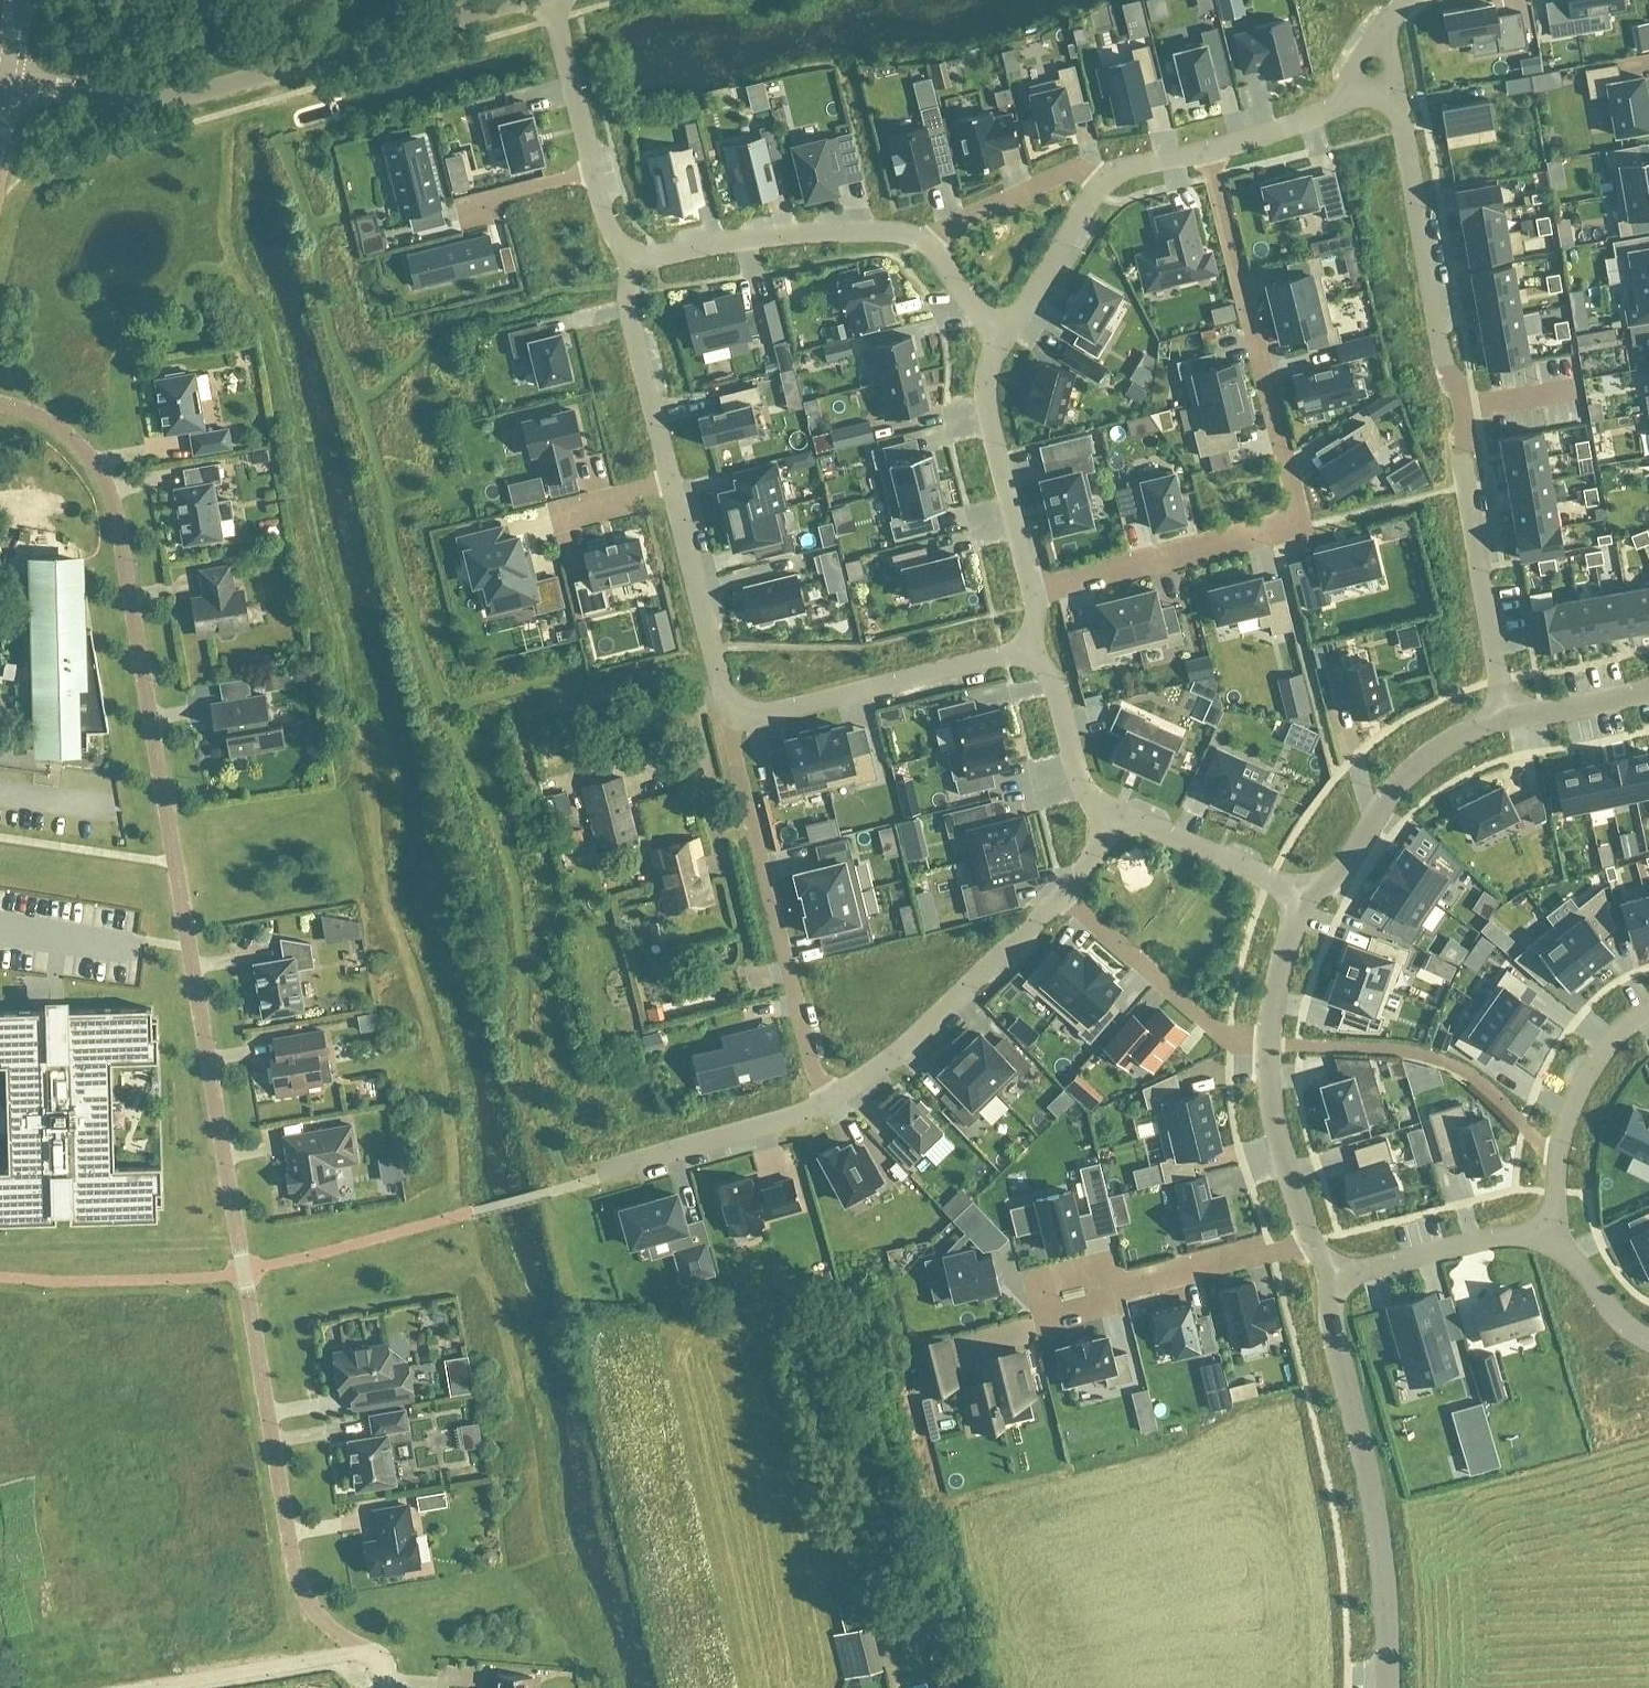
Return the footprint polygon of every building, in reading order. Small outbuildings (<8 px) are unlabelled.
[(1224,15),(1241,11),(1238,0),(1220,0),(1224,15)] [(1569,2),(1547,6),(1553,37),(1585,31),(1582,14),(1622,7),(1624,7),(1623,3),(1627,2),(1627,0),(1569,0),(1569,2)] [(1493,5),(1445,14),(1451,46),(1498,38),(1500,52),(1528,47),(1522,12),(1496,17),(1493,5)] [(1265,68),(1267,77),(1299,69),(1287,22),(1255,30),(1256,32),(1237,37),(1245,72),(1265,68)] [(1174,49),(1187,100),(1199,97),(1200,101),(1219,96),(1211,66),(1226,62),(1218,28),(1201,32),(1203,42),(1174,49)] [(1149,112),(1142,82),(1157,78),(1148,44),(1131,48),(1134,59),(1098,68),(1103,91),(1110,90),(1117,120),(1149,112)] [(1590,99),(1610,95),(1617,136),(1648,130),(1648,114),(1643,78),(1621,82),(1618,65),(1585,70),(1590,99)] [(1043,141),(1063,137),(1062,132),(1075,129),(1069,106),(1084,102),(1076,66),(1059,70),(1061,78),(1030,85),(1043,141)] [(1506,80),(1508,94),(1533,90),(1530,76),(1506,80)] [(1446,135),(1494,127),(1489,99),(1441,108),(1446,135)] [(512,171),(544,163),(532,116),(512,121),(508,104),(478,112),(487,149),(505,144),(512,171)] [(956,121),(969,172),(1003,163),(999,149),(1018,144),(1011,114),(992,119),(990,112),(956,121)] [(898,172),(902,190),(939,181),(935,165),(938,161),(951,158),(941,117),(923,121),(924,128),(890,136),(894,155),(892,155),(896,173),(898,172)] [(659,155),(663,173),(647,176),(647,174),(645,174),(651,202),(652,201),(652,199),(659,198),(662,212),(701,204),(692,163),(707,160),(698,120),(697,120),(701,140),(688,143),(689,149),(659,155)] [(740,203),(776,194),(768,161),(783,158),(774,124),(759,128),(762,139),(752,141),(752,138),(746,140),(747,143),(727,148),(740,203)] [(794,148),(807,200),(837,193),(834,183),(847,179),(845,172),(860,168),(852,133),(824,140),(794,148)] [(388,147),(405,215),(437,207),(420,139),(388,147)] [(1618,194),(1648,189),(1648,159),(1642,160),(1639,145),(1605,151),(1608,167),(1613,167),(1618,194)] [(485,146),(462,154),(468,172),(492,164),(485,146)] [(1310,177),(1310,174),(1282,181),(1281,177),(1261,182),(1265,200),(1262,200),(1263,205),(1266,204),(1270,218),(1323,205),(1327,220),(1346,215),(1338,184),(1316,189),(1313,177),(1310,177)] [(1457,192),(1461,216),(1502,209),(1498,184),(1457,192)] [(1618,194),(1622,221),(1618,222),(1620,236),(1648,231),(1648,189),(1618,194)] [(1533,204),(1547,201),(1545,193),(1532,195),(1533,204)] [(1507,233),(1502,209),(1461,216),(1461,217),(1462,217),(1466,240),(1507,233)] [(1202,257),(1190,211),(1158,219),(1166,250),(1139,257),(1147,289),(1214,272),(1210,255),(1202,257)] [(1536,219),(1537,227),(1551,225),(1549,216),(1536,219)] [(1552,233),(1551,225),(1537,227),(1539,235),(1552,233)] [(378,232),(359,237),(364,254),(385,248),(381,231),(378,232)] [(1507,233),(1466,240),(1471,264),(1511,257),(1507,233)] [(1628,280),(1624,281),(1624,282),(1648,278),(1648,235),(1612,241),(1615,256),(1624,255),(1628,280)] [(408,256),(416,287),(497,267),(490,236),(408,256)] [(1274,313),(1326,300),(1320,273),(1324,272),(1320,256),(1287,264),(1290,279),(1267,285),(1274,313)] [(1476,297),(1517,290),(1512,266),(1472,273),(1476,297)] [(880,305),(894,302),(887,271),(883,272),(882,268),(865,272),(866,276),(839,283),(847,313),(849,312),(854,332),(885,325),(880,305)] [(1546,276),(1547,285),(1561,282),(1559,274),(1546,276)] [(1119,295),(1091,278),(1065,321),(1105,345),(1113,330),(1102,323),(1119,295)] [(1624,282),(1629,308),(1624,309),(1627,326),(1630,326),(1648,322),(1648,278),(1624,282)] [(1549,293),(1562,291),(1561,282),(1547,285),(1549,293)] [(1521,314),(1517,290),(1476,297),(1481,321),(1521,314)] [(739,296),(715,302),(714,298),(703,300),(704,304),(687,309),(690,319),(689,319),(690,321),(694,339),(695,339),(697,350),(748,337),(762,333),(763,340),(766,340),(778,337),(781,336),(772,301),(770,302),(770,301),(757,305),(755,306),(755,308),(743,311),(742,306),(741,306),(739,296)] [(1333,326),(1326,300),(1274,313),(1281,341),(1304,335),(1308,350),(1341,342),(1337,325),(1333,326)] [(1233,304),(1224,306),(1227,320),(1236,318),(1233,304)] [(1485,345),(1525,338),(1521,314),(1481,321),(1485,345)] [(1554,323),(1556,332),(1569,329),(1567,321),(1554,323)] [(1642,343),(1646,368),(1648,367),(1648,322),(1630,326),(1633,345),(1642,343)] [(561,333),(536,339),(532,326),(507,333),(513,358),(531,353),(540,385),(551,382),(552,386),(568,382),(567,378),(572,377),(561,333)] [(1570,338),(1569,329),(1556,332),(1557,340),(1570,338)] [(866,347),(873,371),(878,369),(881,382),(916,373),(921,371),(911,335),(866,347)] [(1337,345),(1341,362),(1376,353),(1371,336),(1337,345)] [(1485,345),(1489,369),(1490,369),(1529,362),(1525,338),(1485,345)] [(827,360),(853,354),(849,340),(823,347),(827,360)] [(788,342),(775,345),(781,370),(794,367),(788,342)] [(1068,344),(1060,359),(1097,381),(1106,367),(1068,344)] [(1181,379),(1185,378),(1191,404),(1244,391),(1241,380),(1245,379),(1241,362),(1214,369),(1210,354),(1177,362),(1181,379)] [(1031,397),(1027,413),(1061,423),(1074,373),(1040,364),(1036,380),(1033,379),(1028,396),(1031,397)] [(1301,402),(1302,407),(1321,402),(1322,408),(1322,409),(1323,408),(1338,404),(1339,405),(1339,404),(1355,400),(1355,401),(1356,400),(1355,400),(1347,366),(1347,365),(1346,365),(1346,366),(1331,370),(1331,369),(1315,373),(1315,374),(1296,378),(1295,378),(1295,379),(1300,397),(1296,398),(1298,403),(1301,402)] [(785,394),(798,391),(793,369),(780,373),(785,394)] [(886,420),(931,408),(921,371),(916,373),(881,382),(885,395),(880,396),(886,420)] [(166,375),(166,378),(156,380),(165,434),(191,430),(192,435),(191,435),(194,454),(231,448),(228,429),(205,433),(195,374),(185,375),(184,372),(166,375)] [(698,417),(705,446),(759,432),(752,404),(761,401),(757,386),(720,395),(724,411),(698,417)] [(1193,431),(1200,457),(1232,449),(1227,425),(1255,418),(1250,401),(1246,402),(1244,391),(1191,404),(1198,430),(1193,431)] [(1373,419),(1399,403),(1392,392),(1366,408),(1373,419)] [(816,398),(802,402),(808,425),(822,421),(816,398)] [(582,443),(574,411),(523,423),(531,456),(540,454),(548,483),(576,476),(570,453),(568,453),(566,447),(582,443)] [(830,431),(835,449),(874,439),(870,421),(867,422),(830,431)] [(1381,448),(1365,423),(1340,439),(1347,452),(1321,468),(1323,472),(1319,474),(1330,492),(1334,489),(1337,493),(1380,466),(1372,453),(1381,448)] [(1505,464),(1545,457),(1540,432),(1503,439),(1500,439),(1505,464)] [(1577,451),(1590,449),(1588,440),(1575,443),(1577,451)] [(876,468),(879,468),(886,494),(938,481),(932,453),(903,460),(899,443),(871,450),(876,468)] [(1591,457),(1590,449),(1577,451),(1578,460),(1591,457)] [(1078,531),(1077,526),(1088,524),(1091,523),(1090,521),(1086,505),(1094,503),(1086,473),(1095,471),(1091,453),(1057,461),(1061,478),(1046,482),(1046,481),(1043,482),(1044,485),(1048,500),(1051,514),(1051,513),(1055,529),(1056,532),(1058,531),(1061,530),(1063,534),(1078,531)] [(1545,457),(1505,464),(1509,487),(1549,480),(1545,457)] [(182,523),(180,523),(184,544),(183,544),(183,546),(223,539),(223,538),(220,520),(233,518),(230,500),(217,502),(214,484),(221,483),(218,464),(190,469),(191,470),(194,486),(174,489),(174,490),(175,490),(178,511),(180,511),(182,523)] [(740,472),(743,487),(721,493),(722,497),(717,498),(721,515),(726,513),(728,521),(784,506),(774,464),(740,472)] [(1150,514),(1154,529),(1166,526),(1167,531),(1182,527),(1181,523),(1185,522),(1184,516),(1188,515),(1184,500),(1180,501),(1172,470),(1126,482),(1127,487),(1114,491),(1120,516),(1134,513),(1135,517),(1150,514)] [(1549,480),(1509,487),(1513,511),(1553,504),(1549,480)] [(894,540),(922,533),(918,515),(946,509),(938,481),(886,494),(892,520),(890,521),(894,540)] [(1585,498),(1598,496),(1597,487),(1583,490),(1585,498)] [(1600,504),(1598,496),(1585,498),(1586,507),(1600,504)] [(1553,504),(1513,511),(1517,534),(1557,527),(1553,504)] [(784,506),(728,521),(735,549),(758,543),(761,558),(795,549),(791,533),(787,534),(780,508),(785,507),(784,506)] [(1557,527),(1517,534),(1515,534),(1520,559),(1561,552),(1557,527)] [(563,605),(556,578),(535,583),(527,553),(522,555),(518,537),(505,541),(502,528),(459,539),(463,555),(467,554),(475,584),(478,583),(486,613),(534,601),(536,612),(563,605)] [(1648,544),(1648,535),(1647,530),(1639,533),(1644,546),(1648,544)] [(1639,533),(1631,536),(1636,549),(1644,546),(1639,533)] [(1599,545),(1612,543),(1611,534),(1597,536),(1599,545)] [(649,585),(637,538),(585,551),(592,577),(574,582),(583,616),(611,609),(605,585),(644,575),(647,586),(649,585)] [(1370,539),(1316,553),(1322,576),(1298,582),(1305,610),(1330,604),(1326,587),(1379,573),(1370,539)] [(891,557),(896,573),(904,571),(912,602),(965,588),(957,556),(930,563),(926,548),(891,557)] [(819,573),(824,572),(840,568),(836,550),(814,556),(819,573)] [(1602,550),(1593,552),(1596,565),(1604,564),(1602,550)] [(1587,567),(1596,565),(1593,552),(1585,553),(1587,567)] [(1555,559),(1546,560),(1549,573),(1557,572),(1555,559)] [(1546,560),(1538,562),(1540,575),(1549,573),(1546,560)] [(45,566),(45,574),(33,574),(38,751),(60,750),(77,750),(77,747),(87,747),(87,749),(88,749),(88,732),(109,732),(91,629),(82,629),(80,561),(45,562),(45,566)] [(233,593),(229,567),(201,571),(204,589),(205,589),(207,598),(193,600),(199,636),(219,632),(220,637),(224,639),(232,638),(235,634),(234,630),(249,627),(243,591),(233,593)] [(796,575),(745,587),(754,624),(759,622),(760,626),(774,623),(773,619),(800,612),(797,600),(802,598),(796,575)] [(1266,600),(1261,578),(1241,583),(1240,582),(1230,584),(1230,585),(1210,590),(1211,595),(1207,596),(1211,614),(1216,613),(1218,622),(1258,613),(1262,628),(1270,626),(1272,635),(1294,630),(1285,595),(1266,600)] [(1648,585),(1624,589),(1631,629),(1648,626),(1648,589),(1648,585)] [(845,587),(836,590),(839,603),(849,600),(845,587)] [(1600,593),(1607,634),(1631,629),(1624,589),(1600,593)] [(1155,590),(1127,597),(1140,649),(1166,643),(1167,647),(1184,643),(1175,610),(1161,613),(1155,590)] [(1607,634),(1600,593),(1577,598),(1584,638),(1607,634)] [(1114,656),(1140,649),(1127,597),(1099,604),(1104,626),(1083,632),(1091,666),(1115,660),(1114,656)] [(1560,642),(1584,638),(1577,598),(1553,602),(1560,642)] [(1560,642),(1553,602),(1529,606),(1536,648),(1561,643),(1560,642)] [(670,635),(653,639),(657,652),(673,648),(670,635)] [(1203,659),(1207,676),(1214,674),(1210,657),(1203,659)] [(1390,708),(1384,681),(1376,682),(1371,661),(1342,668),(1342,667),(1327,671),(1334,701),(1349,698),(1354,716),(1390,708)] [(203,695),(223,692),(220,679),(201,682),(203,695)] [(269,717),(266,695),(211,705),(214,726),(228,724),(229,734),(226,734),(230,756),(286,747),(282,725),(269,727),(268,717),(269,717)] [(966,701),(938,709),(942,724),(949,723),(955,750),(1007,737),(1000,709),(970,717),(966,701)] [(1294,704),(1298,720),(1313,722),(1308,701),(1294,704)] [(1147,718),(1120,706),(1110,730),(1124,737),(1115,758),(1114,760),(1116,761),(1116,760),(1131,767),(1131,768),(1142,772),(1157,779),(1159,780),(1160,778),(1172,751),(1177,753),(1183,738),(1160,727),(1153,741),(1139,735),(1147,718)] [(814,729),(829,789),(855,782),(856,785),(878,780),(870,749),(856,753),(856,750),(849,752),(843,726),(830,729),(829,725),(814,729)] [(802,795),(829,789),(814,729),(799,733),(800,737),(787,740),(793,766),(787,767),(788,770),(773,773),(781,804),(803,798),(802,795)] [(955,750),(962,777),(955,779),(959,795),(988,788),(984,773),(1010,766),(1003,739),(1007,738),(1007,737),(955,750)] [(1231,809),(1230,809),(1244,815),(1260,822),(1262,823),(1263,821),(1262,821),(1263,819),(1268,822),(1275,804),(1270,802),(1275,792),(1276,790),(1274,789),(1240,774),(1245,762),(1218,750),(1206,778),(1220,785),(1214,799),(1213,799),(1212,801),(1214,802),(1215,802),(1231,809)] [(1628,758),(1636,797),(1648,794),(1648,754),(1628,758)] [(1613,802),(1636,797),(1628,758),(1604,763),(1614,807),(1615,807),(1613,802)] [(1614,807),(1604,763),(1581,768),(1590,812),(1614,807)] [(1589,812),(1590,812),(1581,768),(1557,773),(1565,812),(1588,807),(1589,812)] [(637,837),(622,777),(581,788),(597,848),(637,837)] [(1474,800),(1460,807),(1475,838),(1529,812),(1535,824),(1546,818),(1540,792),(1512,806),(1502,786),(1488,793),(1474,800)] [(975,858),(1031,844),(1029,833),(1026,834),(1022,817),(990,825),(985,805),(953,813),(958,834),(968,832),(975,858)] [(650,851),(667,915),(714,903),(697,839),(650,851)] [(1405,846),(1388,870),(1436,902),(1451,880),(1453,882),(1464,867),(1440,842),(1428,861),(1405,846)] [(803,892),(806,904),(861,890),(849,843),(817,851),(821,868),(795,874),(800,892),(803,892)] [(978,915),(1009,908),(1002,881),(1036,872),(1031,855),(1034,855),(1031,844),(975,858),(981,884),(971,887),(978,915)] [(1592,864),(1601,862),(1599,851),(1590,853),(1592,864)] [(1611,853),(1599,855),(1602,867),(1614,865),(1611,853)] [(1614,866),(1605,868),(1609,881),(1617,878),(1614,866)] [(1388,870),(1372,894),(1395,908),(1383,927),(1413,942),(1423,927),(1420,925),(1436,902),(1388,870)] [(1579,907),(1554,926),(1591,970),(1601,963),(1603,966),(1617,955),(1598,931),(1612,919),(1603,888),(1602,888),(1579,907)] [(873,942),(861,890),(806,904),(808,916),(806,916),(810,934),(836,928),(841,949),(873,942)] [(1622,903),(1633,944),(1648,940),(1648,908),(1646,897),(1622,903)] [(934,909),(921,912),(926,929),(938,926),(934,909)] [(649,924),(653,942),(669,937),(664,920),(649,924)] [(1514,958),(1514,959),(1536,979),(1537,979),(1551,968),(1570,992),(1584,982),(1581,978),(1591,970),(1554,926),(1514,958)] [(1337,963),(1336,965),(1341,966),(1338,973),(1391,992),(1401,964),(1405,966),(1410,950),(1377,938),(1372,953),(1350,945),(1348,944),(1348,945),(1344,944),(1338,963),(1337,963)] [(255,966),(264,1016),(264,1017),(266,1017),(302,1010),(302,1011),(304,1010),(303,1009),(296,970),(315,967),(310,943),(281,939),(284,960),(256,965),(256,964),(255,964),(255,966)] [(1037,993),(1058,1012),(1101,965),(1088,954),(1085,957),(1074,948),(1058,966),(1046,957),(1022,984),(1035,995),(1037,993)] [(1113,975),(1101,965),(1058,1012),(1080,1030),(1077,1033),(1090,1044),(1114,1016),(1103,1006),(1119,987),(1110,979),(1113,975)] [(1507,970),(1482,1006),(1529,1040),(1546,1016),(1520,997),(1529,985),(1507,970)] [(1331,980),(1325,998),(1346,1005),(1344,1011),(1354,1015),(1349,1030),(1379,1032),(1384,1017),(1380,1016),(1388,991),(1391,992),(1338,973),(1336,980),(1331,978),(1331,980)] [(1482,1006),(1455,1043),(1477,1059),(1486,1045),(1512,1064),(1529,1040),(1482,1006)] [(159,1062),(157,1021),(152,1021),(152,1009),(64,1011),(64,1024),(58,1024),(51,1024),(51,1011),(18,1012),(0,1013),(0,1066),(6,1066),(7,1106),(15,1105),(16,1131),(8,1131),(9,1168),(9,1171),(0,1171),(0,1224),(57,1222),(56,1209),(70,1209),(70,1220),(70,1222),(158,1220),(158,1218),(157,1208),(163,1207),(162,1166),(115,1168),(114,1128),(106,1128),(105,1103),(113,1102),(112,1063),(159,1062)] [(1153,1069),(1185,1032),(1158,1009),(1138,1032),(1127,1023),(1106,1048),(1123,1063),(1133,1052),(1153,1069)] [(1438,1028),(1435,1037),(1448,1042),(1451,1033),(1438,1028)] [(727,1049),(705,1055),(713,1088),(738,1081),(735,1072),(752,1068),(754,1077),(785,1070),(777,1037),(763,1040),(761,1030),(724,1039),(727,1049)] [(323,1031),(286,1038),(273,1040),(276,1055),(270,1056),(277,1097),(309,1092),(307,1084),(322,1082),(320,1071),(324,1066),(321,1049),(325,1043),(323,1031)] [(981,1034),(960,1054),(997,1093),(1017,1074),(1020,1077),(1032,1065),(1008,1040),(997,1051),(981,1034)] [(977,1112),(997,1093),(960,1054),(939,1074),(955,1091),(944,1102),(968,1127),(980,1115),(977,1112)] [(1341,1079),(1321,1085),(1330,1116),(1326,1117),(1332,1136),(1368,1125),(1367,1123),(1357,1090),(1376,1084),(1377,1084),(1370,1059),(1335,1058),(1341,1079)] [(1160,1133),(1214,1120),(1207,1092),(1182,1098),(1176,1073),(1142,1089),(1147,1109),(1153,1107),(1160,1133)] [(888,1118),(903,1134),(890,1147),(891,1148),(909,1167),(944,1133),(926,1114),(930,1111),(921,1101),(917,1105),(910,1097),(906,1102),(902,1098),(889,1110),(892,1114),(888,1118)] [(1462,1104),(1429,1114),(1440,1152),(1459,1146),(1468,1175),(1500,1165),(1486,1119),(1468,1124),(1462,1104)] [(1618,1149),(1648,1163),(1648,1116),(1636,1110),(1618,1149)] [(1159,1162),(1165,1182),(1195,1175),(1190,1156),(1221,1148),(1214,1120),(1160,1133),(1166,1160),(1159,1162)] [(352,1144),(349,1126),(284,1137),(290,1173),(287,1174),(289,1190),(293,1190),(295,1202),(313,1199),(314,1203),(339,1199),(334,1166),(358,1162),(355,1144),(352,1144)] [(1411,1145),(1425,1141),(1421,1126),(1407,1131),(1411,1145)] [(1362,1169),(1345,1175),(1349,1187),(1348,1187),(1355,1209),(1356,1209),(1356,1212),(1374,1207),(1375,1210),(1399,1203),(1387,1164),(1393,1162),(1386,1139),(1354,1149),(1358,1164),(1361,1164),(1362,1169)] [(872,1187),(881,1182),(863,1148),(854,1153),(849,1146),(839,1151),(836,1148),(820,1156),(845,1203),(872,1188),(872,1187)] [(1180,1208),(1188,1240),(1202,1237),(1203,1241),(1219,1237),(1218,1233),(1232,1229),(1224,1197),(1210,1200),(1205,1177),(1177,1184),(1183,1207),(1180,1208)] [(753,1191),(749,1178),(719,1187),(720,1190),(715,1191),(719,1204),(724,1203),(733,1235),(763,1226),(761,1219),(801,1208),(793,1179),(753,1191)] [(1071,1191),(1036,1200),(1049,1251),(1083,1243),(1071,1191)] [(686,1230),(676,1194),(617,1211),(623,1234),(628,1232),(631,1245),(673,1234),(677,1251),(675,1252),(683,1281),(713,1273),(705,1244),(689,1248),(684,1231),(686,1230)] [(1122,1194),(1108,1197),(1110,1207),(1115,1227),(1130,1223),(1122,1194)] [(1107,1195),(1090,1199),(1093,1212),(1110,1207),(1107,1195)] [(974,1240),(993,1222),(973,1201),(954,1220),(974,1240)] [(1632,1237),(1633,1239),(1641,1255),(1640,1256),(1641,1257),(1642,1257),(1645,1264),(1644,1264),(1645,1266),(1646,1266),(1648,1273),(1648,1229),(1634,1236),(1632,1237)] [(979,1298),(999,1293),(993,1269),(992,1269),(989,1257),(992,1256),(991,1255),(974,1259),(972,1250),(925,1262),(930,1281),(949,1276),(954,1299),(978,1293),(979,1298)] [(1221,1291),(1234,1345),(1264,1337),(1266,1344),(1282,1340),(1272,1299),(1257,1303),(1253,1283),(1221,1291)] [(1476,1305),(1486,1342),(1540,1326),(1529,1290),(1509,1296),(1508,1291),(1489,1297),(1491,1301),(1476,1305)] [(1432,1296),(1390,1308),(1397,1331),(1401,1330),(1404,1341),(1400,1342),(1406,1363),(1422,1358),(1429,1379),(1455,1372),(1446,1342),(1434,1300),(1432,1296)] [(1195,1321),(1190,1303),(1151,1313),(1158,1341),(1169,1338),(1174,1358),(1214,1348),(1207,1318),(1195,1321)] [(1112,1356),(1107,1337),(1091,1341),(1090,1339),(1073,1343),(1074,1345),(1058,1349),(1062,1365),(1058,1366),(1063,1389),(1086,1383),(1085,1379),(1105,1374),(1108,1387),(1133,1380),(1126,1352),(1112,1356)] [(914,1350),(924,1393),(956,1385),(946,1342),(914,1350)] [(413,1400),(410,1379),(407,1359),(390,1362),(387,1345),(334,1354),(340,1392),(350,1391),(353,1410),(413,1400)] [(965,1390),(974,1429),(1001,1422),(997,1406),(1033,1397),(1022,1354),(976,1365),(981,1386),(965,1390)] [(1475,1360),(1487,1402),(1506,1397),(1494,1355),(1475,1360)] [(1148,1391),(1132,1395),(1135,1410),(1151,1406),(1148,1391)] [(1468,1449),(1475,1473),(1500,1466),(1482,1403),(1457,1411),(1464,1435),(1466,1435),(1470,1448),(1468,1449)] [(350,1441),(348,1441),(357,1491),(396,1484),(388,1434),(387,1434),(387,1432),(408,1429),(405,1410),(370,1416),(373,1435),(374,1435),(374,1437),(350,1441)] [(380,1541),(365,1543),(371,1575),(384,1572),(384,1576),(403,1573),(402,1569),(420,1566),(415,1535),(412,1536),(407,1506),(375,1511),(380,1541)] [(847,1616),(849,1629),(873,1625),(871,1611),(847,1616)] [(851,1661),(881,1655),(875,1626),(845,1632),(851,1661)] [(1330,1648),(1319,1649),(1321,1672),(1332,1671),(1330,1648)] [(533,1677),(497,1675),(496,1687),(532,1687),(533,1677)]
